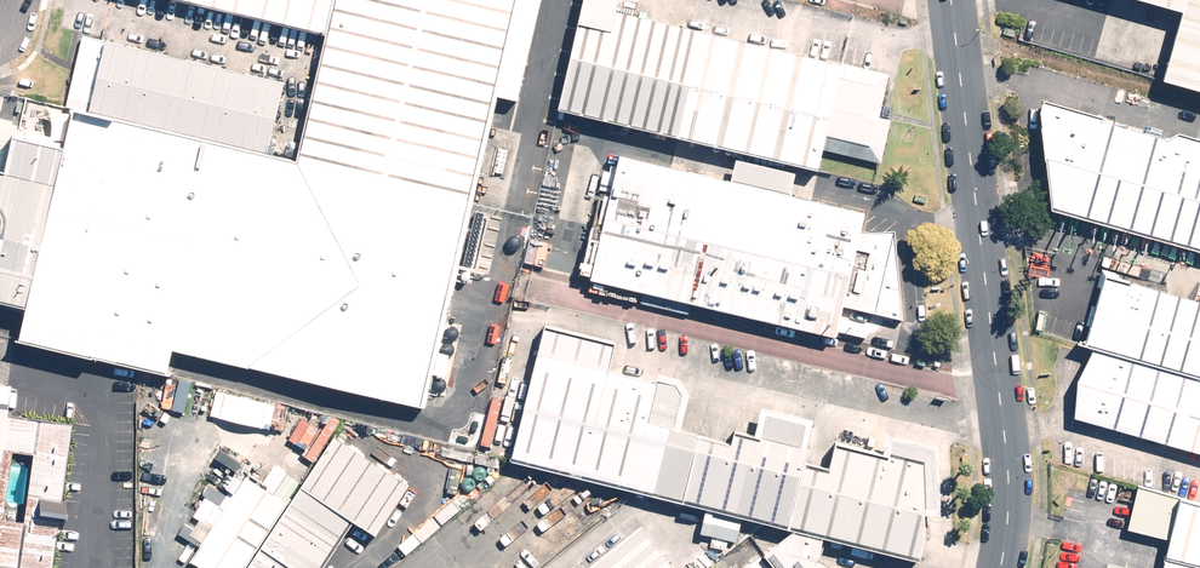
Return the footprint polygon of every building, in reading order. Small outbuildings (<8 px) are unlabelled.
[(425,405),(498,92),(521,97),(544,0),(341,0),(333,36),(303,162),(271,155),(81,111),(72,147),(20,135),(11,172),(0,170),(0,297),(35,305),(27,340),(173,373),(179,348),(425,405)] [(333,36),(341,0),(180,0),(333,36)] [(565,111),(821,169),(825,152),(872,163),(892,74),(621,12),(624,0),(590,0),(565,111)] [(1199,90),(1199,0),(1143,0),(1186,12),(1166,81),(1199,90)] [(98,38),(81,111),(271,155),(288,82),(98,38)] [(1199,251),(1199,139),(1184,134),(1172,141),(1046,106),(1055,210),(1199,251)] [(866,213),(623,156),(595,281),(837,336),(844,307),(904,320),(896,231),(862,234),(866,213)] [(1088,348),(1094,349),(1199,378),(1199,300),(1108,275),(1088,348)] [(546,325),(513,459),(803,530),(826,536),(921,559),(944,467),(839,442),(832,469),(805,463),(809,446),(736,428),(733,442),(675,428),(684,392),(611,374),(618,343),(546,325)] [(1094,349),(1080,381),(1076,416),(1199,451),(1199,378),(1094,349)] [(6,416),(10,384),(0,382),(0,457),(6,416)] [(6,416),(0,457),(0,567),(49,567),(69,424),(6,416)] [(248,567),(322,567),(354,519),(379,536),(411,486),(335,436),(248,567)] [(245,475),(190,559),(203,567),(244,567),(287,503),(245,475)] [(1140,486),(1128,528),(1172,540),(1165,567),(1199,567),(1199,503),(1140,486)] [(588,567),(676,567),(643,526),(588,567)] [(778,567),(835,567),(820,561),(826,536),(803,530),(767,554),(778,567)] [(1110,560),(1108,567),(1141,567),(1110,560)]
